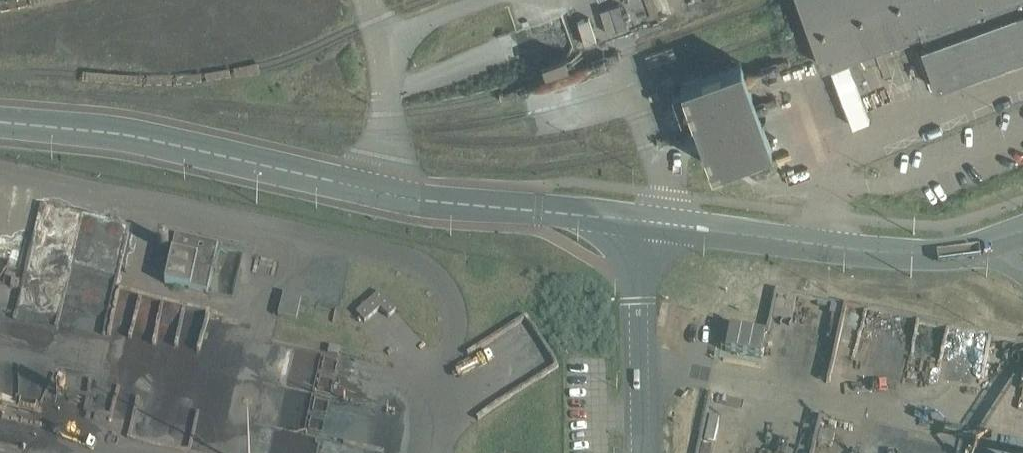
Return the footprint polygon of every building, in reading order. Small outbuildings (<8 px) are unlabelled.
[(818,54),(822,64),(843,56),(844,56),(893,38),(896,47),(913,41),(921,38),(925,47),(921,48),(928,67),(931,75),(933,80),(935,87),(963,77),(978,72),(1002,63),(1022,55),(1022,0),(798,0),(818,54)] [(590,45),(601,41),(591,13),(579,17),(590,45)] [(547,72),(569,65),(566,55),(544,62),(547,72)] [(682,82),(691,110),(711,167),(770,146),(740,61),(682,82)] [(216,245),(175,236),(164,282),(206,292),(216,245)] [(356,312),(364,321),(380,307),(388,316),(395,310),(379,291),(356,312)] [(300,296),(282,292),(277,315),(295,319),(300,296)] [(729,326),(724,350),(741,353),(759,357),(764,334),(729,326)] [(337,355),(339,347),(329,345),(327,353),(337,355)]
